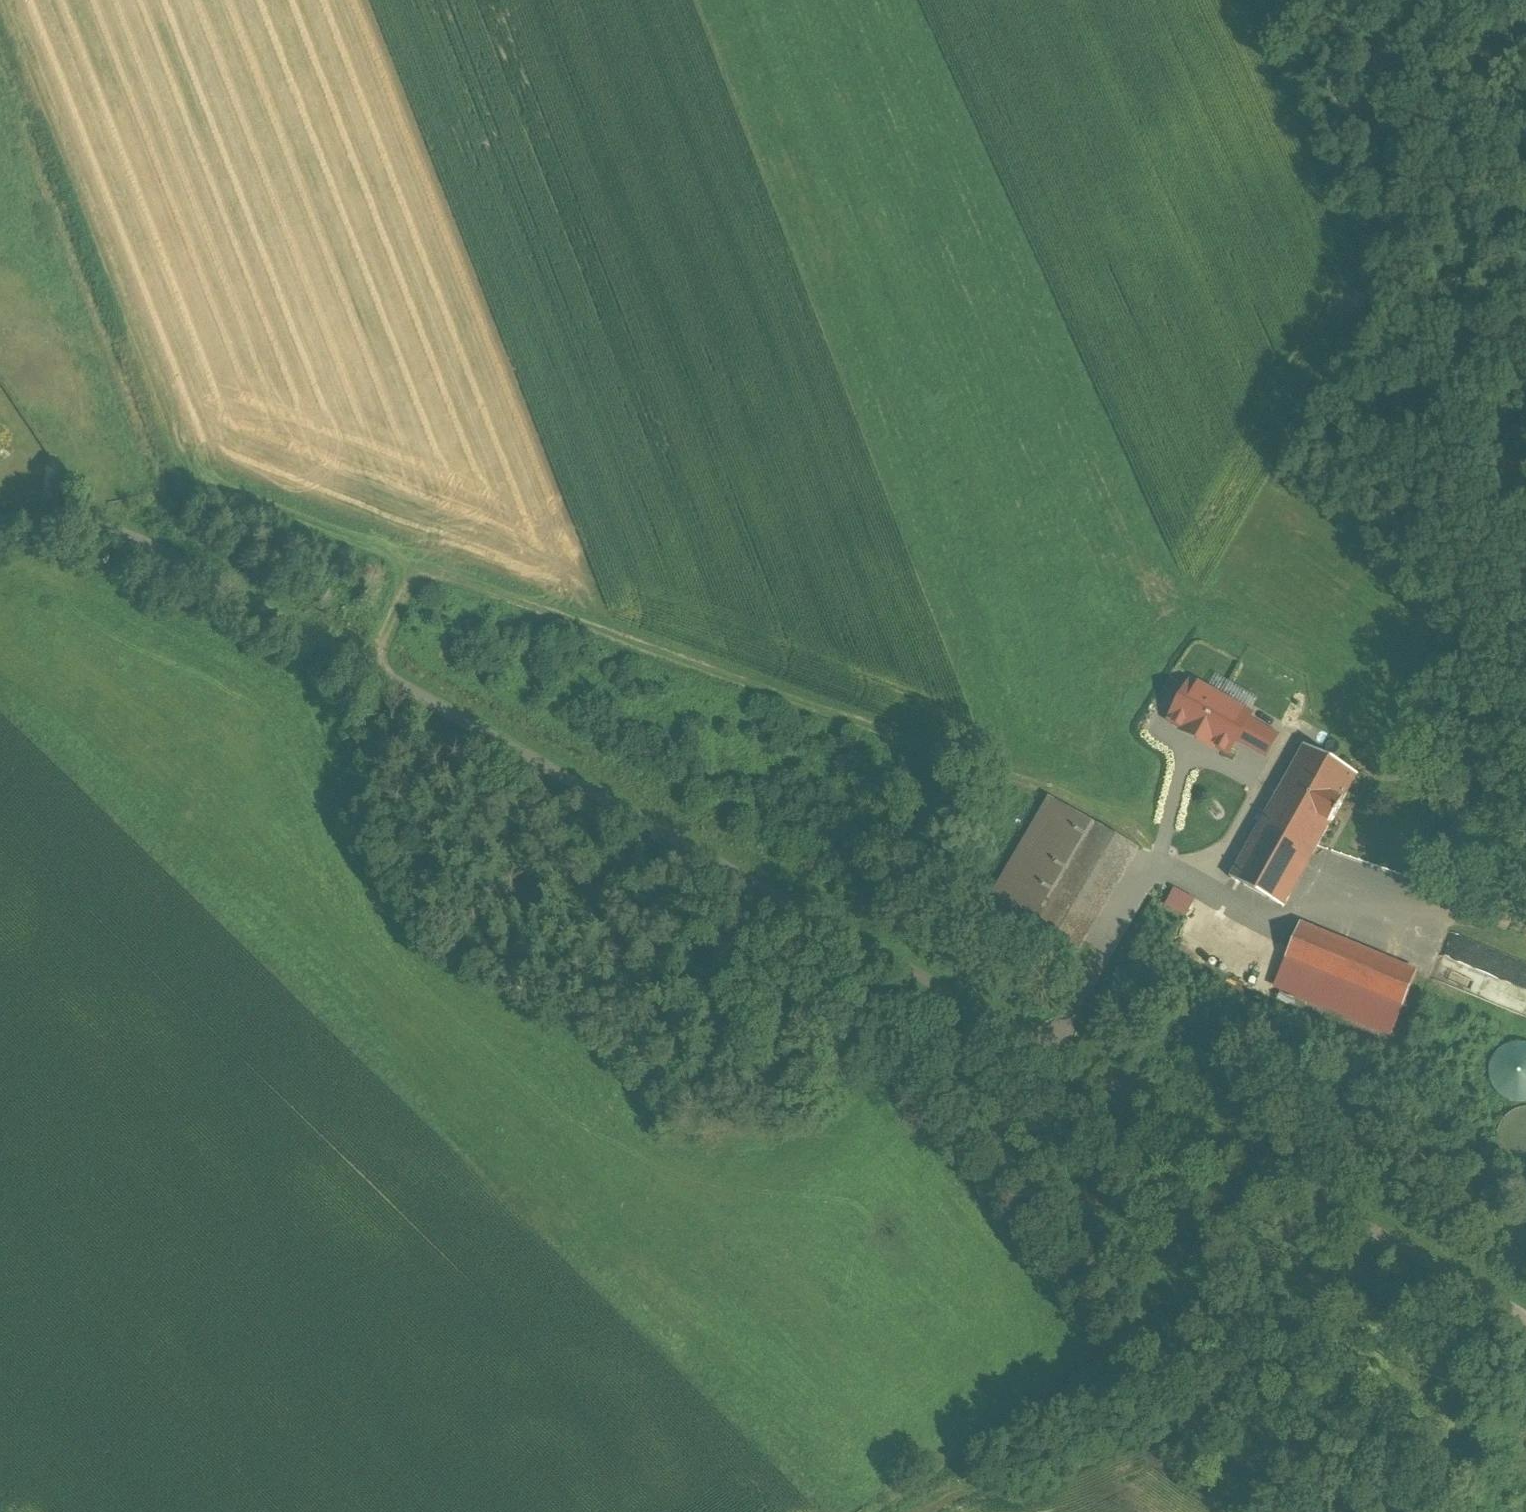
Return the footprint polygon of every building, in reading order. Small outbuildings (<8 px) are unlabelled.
[(1250,716),(1192,683),(1171,721),(1185,729),(1183,731),(1212,748),(1214,745),(1229,753),(1237,739),(1265,755),(1276,737),(1247,721),(1250,716)] [(1363,784),(1299,748),(1224,880),(1288,916),(1363,784)] [(1135,853),(1047,804),(992,917),(1081,959),(1135,853)] [(1167,889),(1160,910),(1184,918),(1191,897),(1167,889)] [(1420,977),(1301,927),(1280,964),(1397,1017),(1420,977)] [(1525,1015),(1525,987),(1437,960),(1429,985),(1525,1015)] [(1500,1039),(1481,1089),(1525,1106),(1525,1049),(1500,1039)]
